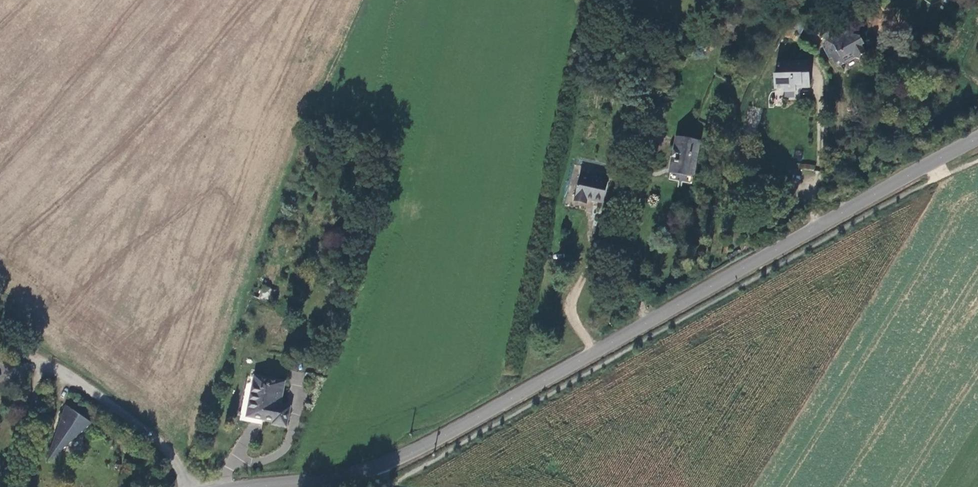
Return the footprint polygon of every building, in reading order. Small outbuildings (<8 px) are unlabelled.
[(830,57),(836,68),(853,57),(859,58),(860,54),(864,52),(860,45),(862,43),(858,37),(851,33),(851,30),(842,26),(834,30),(830,29),(821,34),(821,37),(823,42),(821,47),(828,58),(830,57)] [(809,74),(808,61),(780,62),(781,75),(774,76),(773,90),(784,89),(784,91),(796,91),(796,87),(810,87),(810,74),(809,74)] [(694,179),(701,143),(677,139),(670,174),(694,179)] [(799,174),(814,174),(815,164),(799,164),(799,174)] [(604,202),(609,183),(580,177),(574,199),(587,202),(587,199),(604,202)] [(258,297),(268,300),(272,288),(262,285),(258,297)] [(280,406),(284,384),(256,378),(248,418),(262,420),(263,419),(278,422),(278,425),(287,427),(290,408),(280,406)] [(68,407),(50,462),(92,424),(68,407)]
